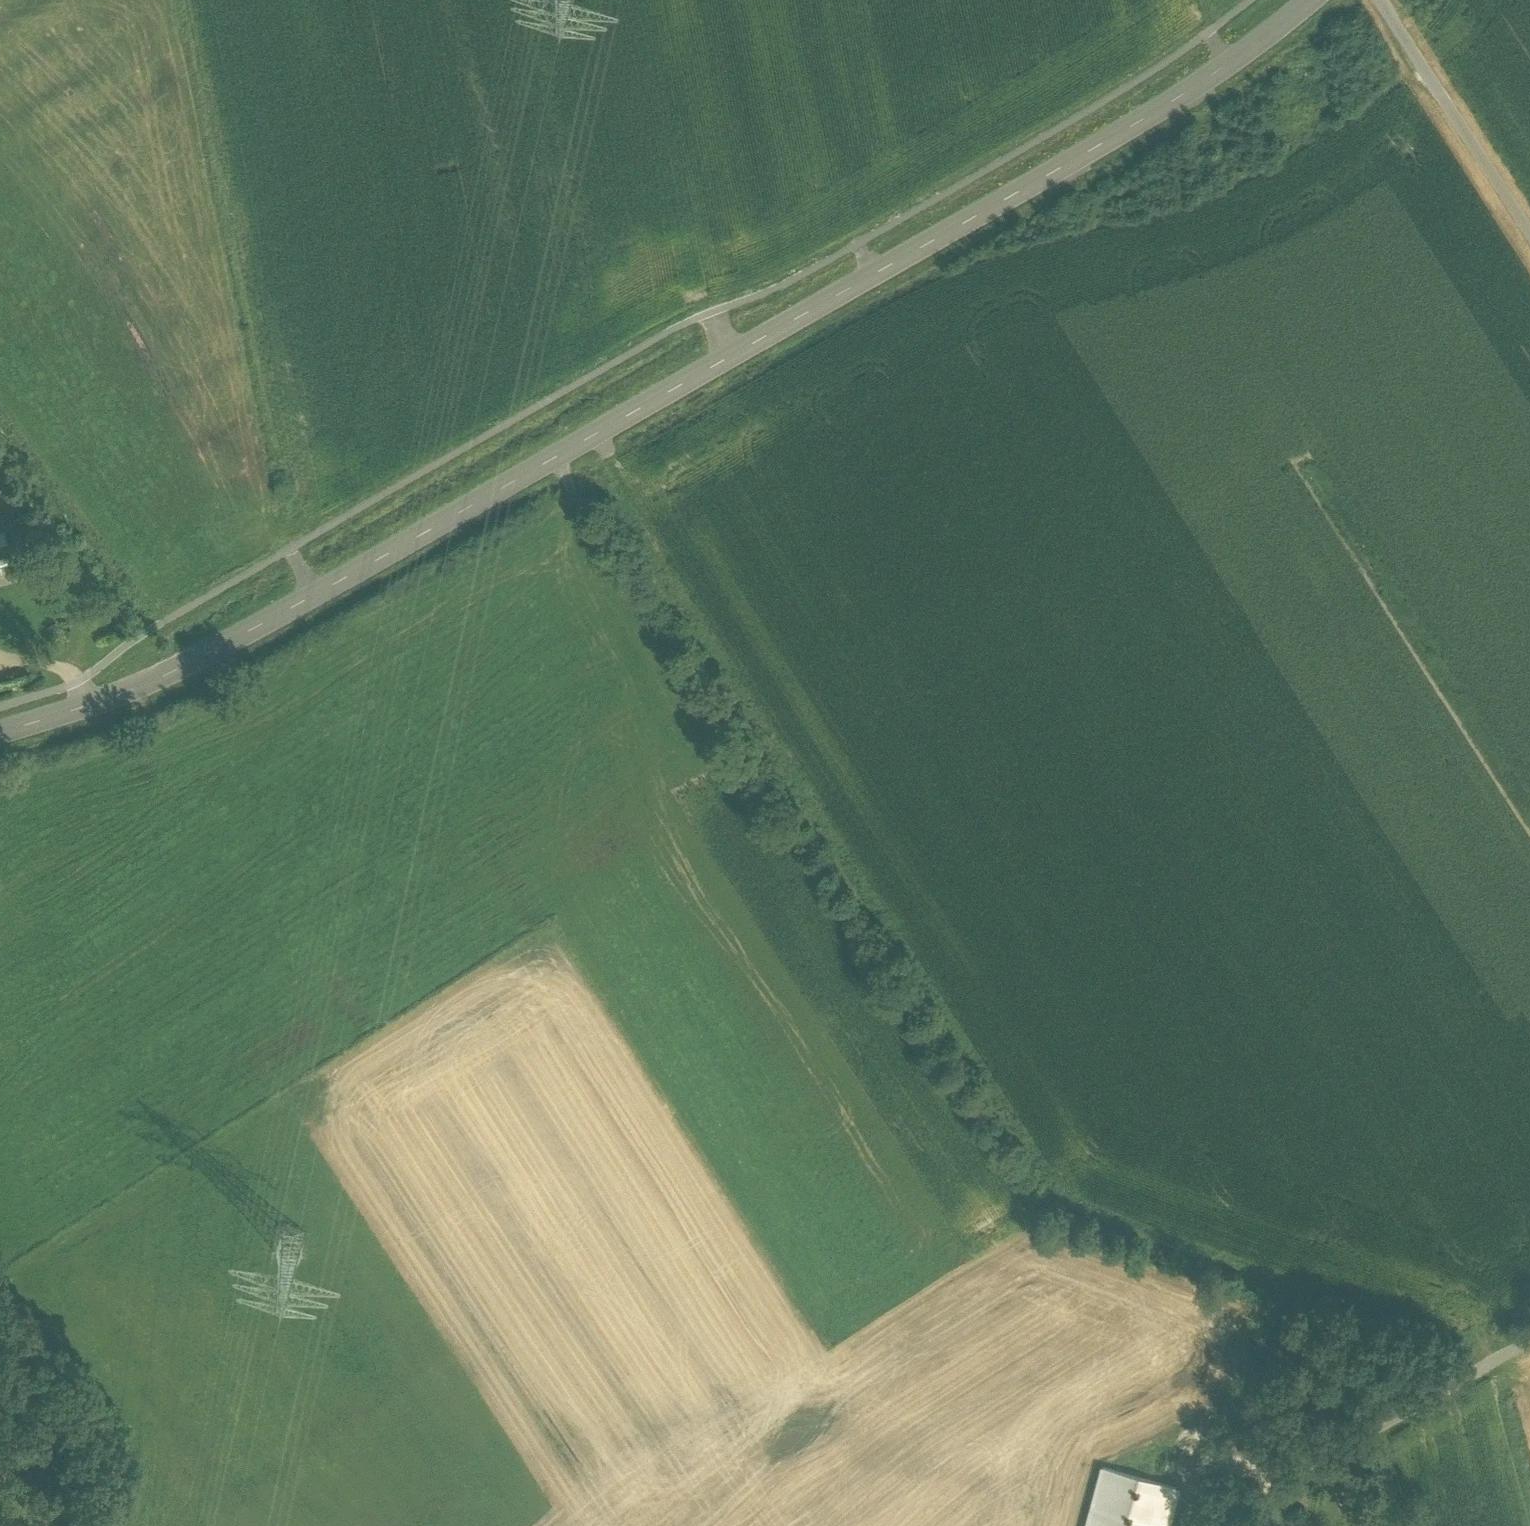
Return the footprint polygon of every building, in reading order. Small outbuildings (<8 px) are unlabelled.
[(1098,1470),(1083,1525),(1167,1525),(1176,1490),(1098,1470)]
